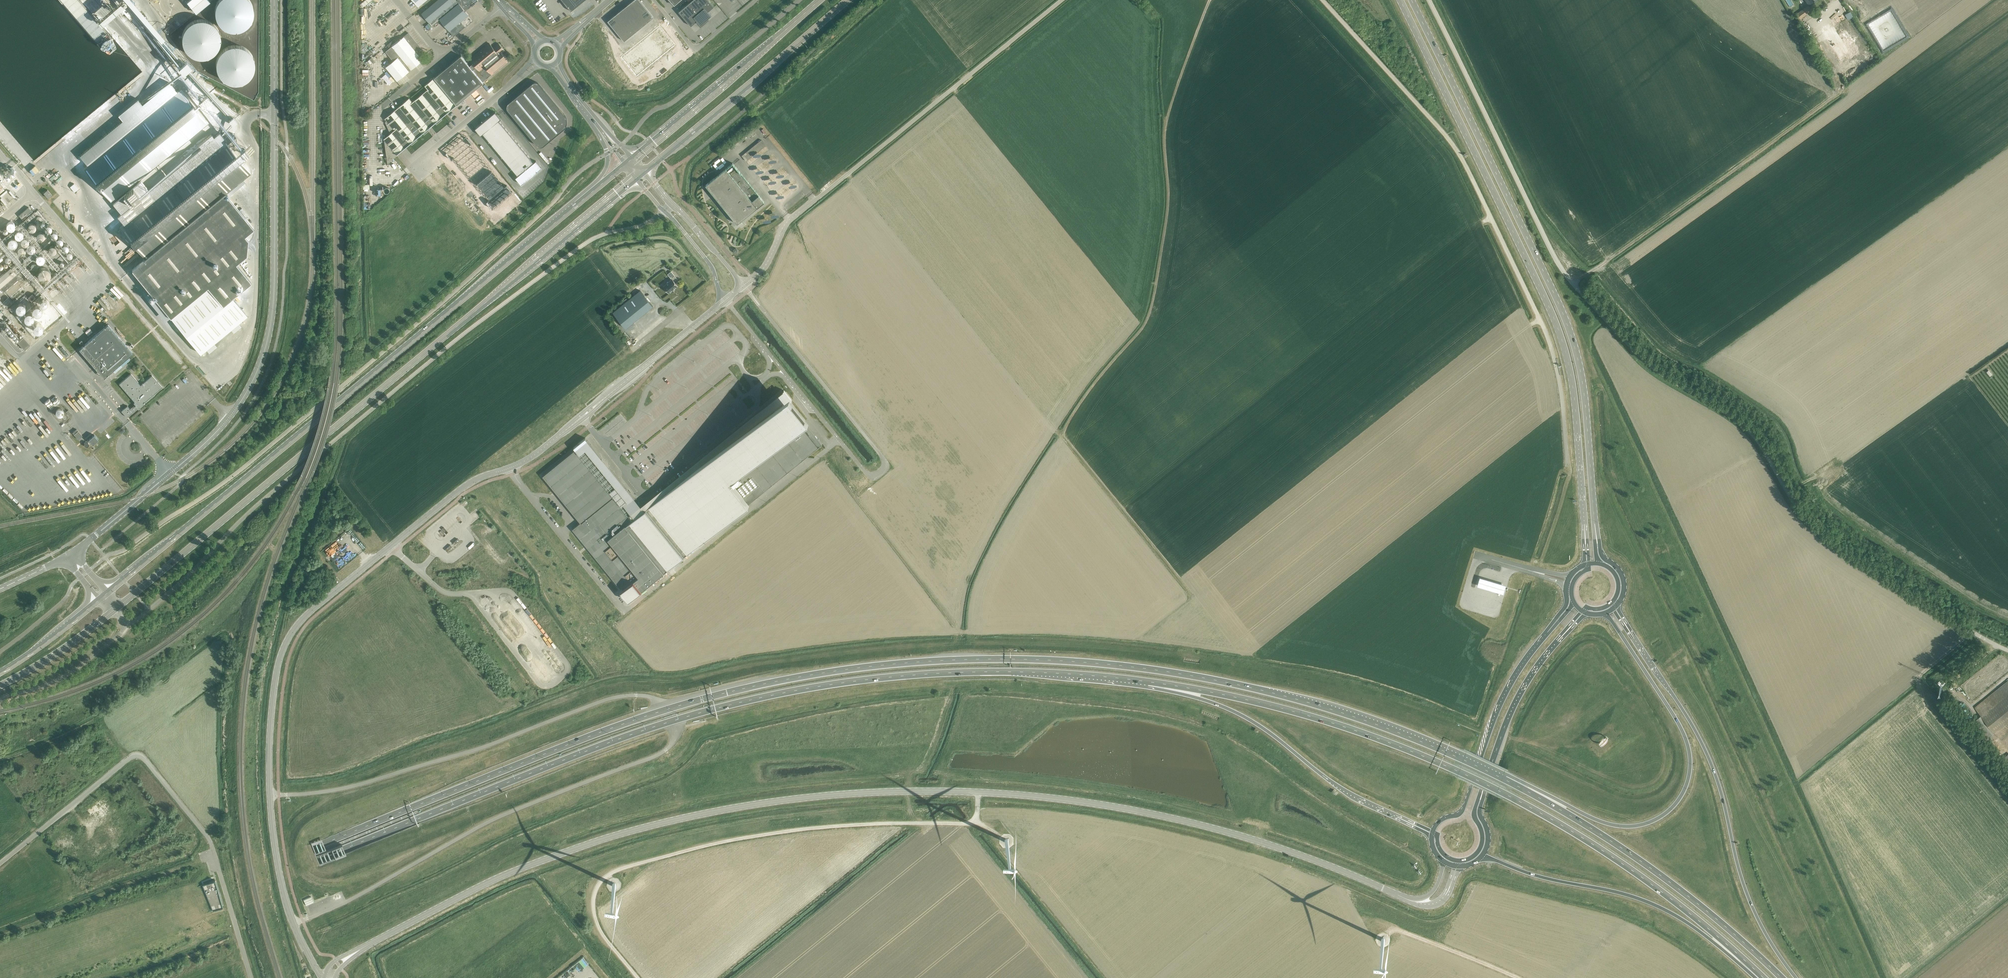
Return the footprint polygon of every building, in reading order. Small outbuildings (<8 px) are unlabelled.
[(252,4),(249,0),(219,0),(216,4),(214,11),(215,18),(218,24),(223,29),(229,32),(236,32),(242,30),(247,27),(251,22),(253,17),(254,10),(252,4)] [(478,1),(477,0),(457,0),(456,1),(456,0),(438,0),(421,14),(432,26),(439,20),(443,23),(446,28),(453,37),(473,20),(461,6),(464,4),(468,9),(476,3),(478,1)] [(585,0),(562,0),(567,7),(571,11),(585,0),(584,0),(585,0)] [(631,3),(639,13),(640,12),(645,7),(639,0),(634,0),(631,3)] [(697,21),(700,25),(711,16),(708,12),(714,7),(708,0),(692,0),(679,12),(691,26),(697,21)] [(631,3),(625,7),(633,17),(635,15),(639,13),(631,3)] [(1797,14),(1800,18),(1812,10),(1808,6),(1797,14)] [(625,7),(620,12),(627,21),(630,19),(633,17),(625,7)] [(645,7),(640,12),(648,22),(653,17),(645,7)] [(1845,14),(1848,20),(1853,16),(1850,11),(1845,14)] [(620,12),(614,16),(622,26),(625,23),(627,21),(620,12)] [(639,13),(635,15),(643,26),(648,22),(640,12),(639,13)] [(633,17),(630,19),(639,29),(643,26),(635,15),(633,17)] [(1844,15),(1818,31),(1840,65),(1865,49),(1844,15)] [(614,16),(608,21),(615,31),(621,26),(622,26),(614,16)] [(627,21),(625,23),(634,33),(639,29),(630,19),(627,21)] [(220,37),(218,31),(215,26),(210,22),(204,20),(198,20),(191,22),(186,26),(182,31),(180,38),(181,45),(184,51),(189,56),(195,58),(202,59),(208,57),(213,54),(217,49),(219,43),(220,37)] [(622,26),(621,26),(629,37),(634,33),(625,23),(622,26)] [(658,24),(620,55),(635,74),(674,43),(658,24)] [(621,26),(615,31),(624,41),(629,37),(621,26)] [(420,56),(424,52),(409,33),(386,51),(394,61),(386,67),(397,81),(423,60),(420,56)] [(467,62),(483,82),(508,60),(502,52),(504,50),(499,43),(493,48),(489,43),(470,59),(467,62)] [(254,63),(253,57),(249,52),(245,48),(239,46),(232,46),(226,48),(220,52),(217,57),(215,64),(216,71),(219,77),(224,82),(230,84),(237,85),(243,83),(248,80),(252,75),(254,69),(254,63)] [(434,78),(457,104),(483,83),(483,82),(467,62),(461,56),(435,77),(435,78),(434,78)] [(434,78),(425,85),(426,87),(428,89),(412,102),(409,98),(405,101),(403,102),(403,103),(385,118),(387,121),(385,122),(390,133),(384,139),(384,142),(385,145),(385,149),(386,151),(386,155),(387,158),(387,162),(388,163),(396,156),(398,155),(397,154),(405,148),(457,104),(434,78)] [(170,82),(80,156),(88,165),(84,168),(111,202),(209,122),(181,89),(178,91),(177,91),(170,82)] [(513,99),(509,102),(513,106),(516,110),(512,113),(511,114),(517,121),(521,125),(530,137),(533,140),(534,141),(535,140),(538,137),(541,140),(543,143),(545,145),(559,133),(564,128),(565,128),(566,126),(567,124),(567,123),(567,121),(567,119),(566,117),(564,114),(543,89),(539,83),(538,83),(537,82),(536,82),(535,82),(534,82),(533,82),(533,83),(529,86),(525,89),(513,99)] [(495,112),(487,119),(493,126),(499,121),(501,119),(495,112)] [(487,119),(483,122),(489,129),(491,127),(493,126),(487,119)] [(493,126),(491,127),(494,131),(502,124),(499,121),(493,126)] [(483,122),(479,125),(485,132),(489,129),(483,122)] [(502,124),(494,131),(497,135),(505,128),(502,124)] [(479,125),(475,129),(481,136),(483,134),(485,132),(479,125)] [(485,132),(483,134),(486,137),(494,131),(491,127),(489,129),(485,132)] [(505,128),(497,135),(500,139),(508,132),(505,128)] [(494,131),(486,137),(489,141),(497,135),(494,131)] [(508,132),(500,139),(504,142),(511,136),(508,132)] [(201,148),(122,213),(117,216),(124,224),(119,227),(145,259),(188,224),(225,194),(250,173),(225,142),(221,145),(211,134),(198,145),(201,148)] [(497,135),(489,141),(492,145),(500,139),(497,135)] [(467,136),(459,142),(464,149),(470,144),(472,142),(467,136)] [(511,136),(504,142),(507,146),(515,140),(511,136)] [(500,139),(492,145),(496,149),(504,142),(500,139)] [(515,140),(507,146),(510,150),(518,144),(515,140)] [(766,145),(761,140),(742,156),(746,161),(766,145)] [(459,142),(455,146),(460,152),(463,150),(464,149),(459,142)] [(504,142),(496,149),(499,153),(507,146),(504,142)] [(464,149),(463,150),(466,154),(473,148),(470,144),(464,149)] [(518,144),(510,150),(513,154),(521,147),(518,144)] [(455,146),(451,149),(456,156),(460,152),(455,146)] [(507,146),(499,153),(502,157),(510,150),(507,146)] [(521,147),(513,154),(516,158),(524,151),(521,147)] [(473,148),(466,154),(470,158),(476,152),(473,148)] [(451,149),(446,152),(452,159),(454,157),(456,156),(451,149)] [(456,156),(454,157),(458,161),(466,154),(463,150),(460,152),(456,156)] [(510,150),(502,157),(505,160),(513,154),(510,150)] [(524,151),(516,158),(520,162),(527,155),(524,151)] [(476,152),(470,158),(473,161),(480,156),(476,152)] [(466,154),(458,161),(461,165),(470,158),(466,154)] [(513,154),(505,160),(508,164),(516,158),(513,154)] [(527,155),(520,162),(523,165),(523,166),(531,159),(527,155)] [(480,156),(473,161),(476,165),(483,160),(480,156)] [(470,158),(461,165),(464,169),(473,161),(470,158)] [(516,158),(508,164),(512,168),(520,162),(516,158)] [(531,159),(523,166),(526,169),(528,168),(532,164),(534,163),(531,159)] [(483,160),(476,165),(479,169),(486,163),(483,160)] [(9,172),(0,161),(0,179),(9,172)] [(473,161),(464,169),(467,173),(476,165),(473,161)] [(532,164),(528,168),(534,175),(538,171),(542,168),(536,161),(534,163),(532,164)] [(520,162),(512,168),(515,172),(523,165),(520,162)] [(486,163),(479,169),(482,173),(489,167),(486,163)] [(712,180),(705,185),(714,195),(717,193),(721,199),(720,201),(722,203),(723,202),(738,223),(753,211),(752,210),(756,207),(757,208),(764,202),(733,163),(725,169),(726,169),(713,180),(712,180)] [(476,165),(467,173),(470,176),(479,169),(476,165)] [(523,165),(515,172),(518,176),(520,174),(524,171),(526,169),(523,166),(523,165)] [(489,167),(482,173),(486,177),(492,171),(489,167)] [(526,169),(524,171),(530,178),(534,175),(528,168),(526,169)] [(479,169),(470,176),(474,180),(482,173),(479,169)] [(492,171),(486,177),(489,181),(496,175),(492,171)] [(524,171),(520,174),(526,181),(530,178),(524,171)] [(482,173),(474,180),(477,184),(486,177),(482,173)] [(518,176),(516,178),(521,185),(526,181),(520,174),(518,176)] [(496,175),(489,181),(492,184),(499,179),(496,175)] [(486,177),(477,184),(480,188),(489,181),(486,177)] [(792,188),(798,184),(795,178),(789,181),(792,188)] [(499,179),(492,184),(495,188),(502,183),(499,179)] [(489,181),(480,188),(483,192),(492,184),(489,181)] [(75,182),(71,186),(76,192),(80,188),(75,182)] [(502,183),(495,188),(498,192),(499,191),(503,188),(505,186),(502,183)] [(492,184),(483,192),(487,196),(495,188),(492,184)] [(505,186),(503,188),(509,195),(513,191),(508,184),(505,186)] [(495,188),(487,196),(490,199),(495,195),(498,192),(495,188)] [(503,188),(499,191),(505,198),(509,195),(503,188)] [(4,198),(7,196),(9,198),(13,196),(8,189),(1,194),(4,198)] [(52,195),(47,190),(44,193),(48,198),(52,195)] [(498,192),(495,195),(501,202),(505,198),(499,191),(498,192)] [(248,241),(248,239),(244,235),(253,228),(225,194),(188,224),(145,259),(132,270),(163,307),(170,317),(207,286),(223,305),(232,297),(251,282),(247,277),(239,268),(236,263),(246,255),(247,250),(247,247),(247,243),(248,241)] [(490,199),(487,201),(493,208),(501,202),(495,195),(490,199)] [(19,215),(23,220),(33,212),(29,207),(19,215)] [(10,221),(8,228),(16,229),(17,222),(10,221)] [(34,226),(39,237),(46,234),(44,229),(39,231),(35,222),(30,224),(32,227),(34,226)] [(35,246),(23,228),(15,233),(16,235),(8,240),(13,249),(16,247),(21,253),(29,248),(30,249),(35,246)] [(46,244),(54,253),(60,248),(51,239),(46,244)] [(42,279),(53,275),(45,252),(37,255),(41,268),(39,269),(42,279)] [(3,292),(20,277),(11,267),(0,276),(0,288),(3,292)] [(663,287),(669,293),(672,290),(672,291),(674,289),(674,288),(678,286),(674,281),(677,279),(671,272),(668,274),(672,279),(663,287)] [(247,315),(232,297),(223,305),(207,286),(170,317),(200,353),(247,315)] [(613,313),(625,328),(653,306),(640,290),(613,313)] [(7,305),(12,300),(7,294),(2,299),(7,305)] [(29,310),(30,309),(21,299),(10,308),(14,312),(18,308),(22,313),(23,312),(30,321),(29,322),(37,330),(43,325),(35,317),(36,316),(32,311),(31,313),(29,310)] [(235,332),(243,325),(240,322),(232,329),(235,332)] [(100,371),(101,373),(103,373),(105,372),(107,375),(133,353),(108,324),(79,349),(99,372),(100,371)] [(18,342),(24,350),(30,345),(23,337),(18,342)] [(62,348),(68,354),(70,353),(64,346),(62,348)] [(113,370),(115,373),(127,363),(125,360),(113,370)] [(134,403),(135,405),(137,407),(141,407),(145,404),(144,403),(162,387),(152,375),(140,385),(131,374),(119,384),(135,402),(134,403)] [(599,461),(584,442),(543,476),(581,522),(572,529),(621,588),(632,580),(633,581),(622,590),(630,600),(718,528),(822,444),(807,426),(804,428),(800,423),(804,420),(785,396),(730,441),(662,496),(641,513),(619,485),(607,471),(609,469),(602,459),(599,461)] [(72,433),(78,439),(82,436),(76,429),(72,433)] [(88,440),(92,444),(98,439),(94,435),(88,440)] [(338,553),(333,557),(338,562),(342,558),(338,553)] [(1477,584),(1503,592),(1506,584),(1480,576),(1477,584)] [(1953,625),(1951,627),(1964,633),(1965,630),(1953,625)] [(1975,707),(2001,739),(2007,734),(2007,681),(1975,707)] [(110,816),(115,812),(105,800),(99,805),(110,816)] [(63,849),(70,844),(63,834),(56,840),(63,849)] [(203,885),(202,885),(213,910),(223,906),(215,880),(203,885)] [(313,903),(321,900),(318,894),(311,897),(313,903)] [(585,957),(581,960),(590,970),(593,967),(585,957)]
